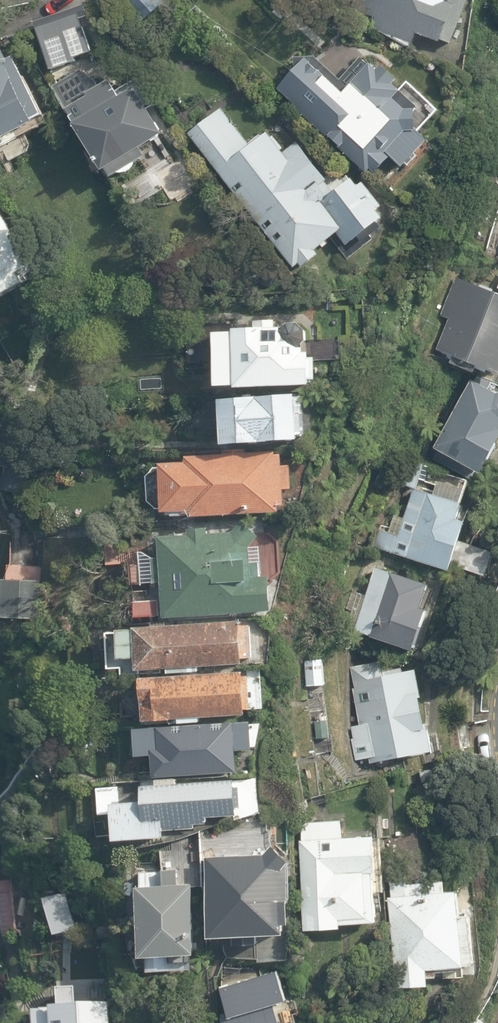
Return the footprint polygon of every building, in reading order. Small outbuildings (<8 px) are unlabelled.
[(139,18),(159,0),(122,0),(139,18)] [(339,5),(452,46),(468,0),(341,0),(339,5)] [(94,49),(83,6),(32,20),(51,65),(94,49)] [(6,40),(0,43),(0,141),(43,121),(6,40)] [(363,57),(338,76),(311,55),(279,84),(371,182),(391,158),(402,168),(429,141),(418,132),(437,109),(363,57)] [(167,137),(117,65),(63,103),(113,174),(167,137)] [(262,127),(244,140),(217,107),(184,134),(294,269),(316,255),(313,251),(334,235),(344,245),(381,221),(348,175),(331,184),(292,142),(280,149),(262,127)] [(0,200),(0,294),(39,274),(0,200)] [(463,276),(434,358),(497,376),(497,289),(463,276)] [(252,326),(209,333),(213,384),(230,387),(306,386),(308,356),(299,333),(252,326)] [(471,388),(434,450),(485,476),(497,452),(497,391),(494,390),(471,388)] [(295,394),(213,398),(216,447),(295,441),(294,435),(300,435),(298,411),(295,394)] [(205,459),(151,463),(154,520),(274,515),(274,507),(279,507),(279,491),(288,490),(286,452),(205,459)] [(468,488),(399,478),(380,553),(451,574),(468,524),(459,521),(468,488)] [(183,535),(154,535),(157,623),(268,616),(256,538),(242,526),(226,534),(205,532),(183,535)] [(430,584),(372,568),(366,596),(351,591),(340,630),(415,651),(429,610),(423,608),(430,584)] [(35,583),(11,580),(9,616),(34,616),(35,583)] [(242,623),(105,633),(107,669),(120,668),(120,676),(236,668),(237,660),(247,659),(242,623)] [(381,662),(340,669),(358,765),(436,752),(419,672),(383,675),(381,662)] [(252,675),(137,680),(138,725),(254,721),(252,675)] [(249,722),(132,729),(134,757),(148,755),(149,776),(233,772),(229,751),(250,749),(249,722)] [(0,761),(0,784),(9,784),(9,760),(0,761)] [(229,780),(116,788),(117,802),(107,802),(110,840),(158,840),(157,831),(189,830),(189,826),(202,825),(202,819),(230,818),(230,810),(236,810),(234,787),(229,787),(229,780)] [(340,820),(298,823),(300,932),(338,931),(337,927),(376,926),(374,876),(377,874),(376,864),(381,862),(380,837),(342,840),(340,820)] [(258,857),(201,856),(204,944),(281,940),(281,930),(289,930),(285,866),(268,847),(258,857)] [(188,873),(129,875),(133,963),(192,960),(188,873)] [(444,881),(387,886),(396,980),(430,979),(429,962),(477,959),(472,913),(462,914),(460,890),(445,892),(444,881)] [(272,1003),(285,999),(276,969),(218,987),(226,1011),(218,1013),(222,1022),(279,1022),(272,1003)] [(35,1007),(35,1022),(105,1022),(102,1001),(76,1002),(75,973),(56,973),(58,1006),(35,1007)]
